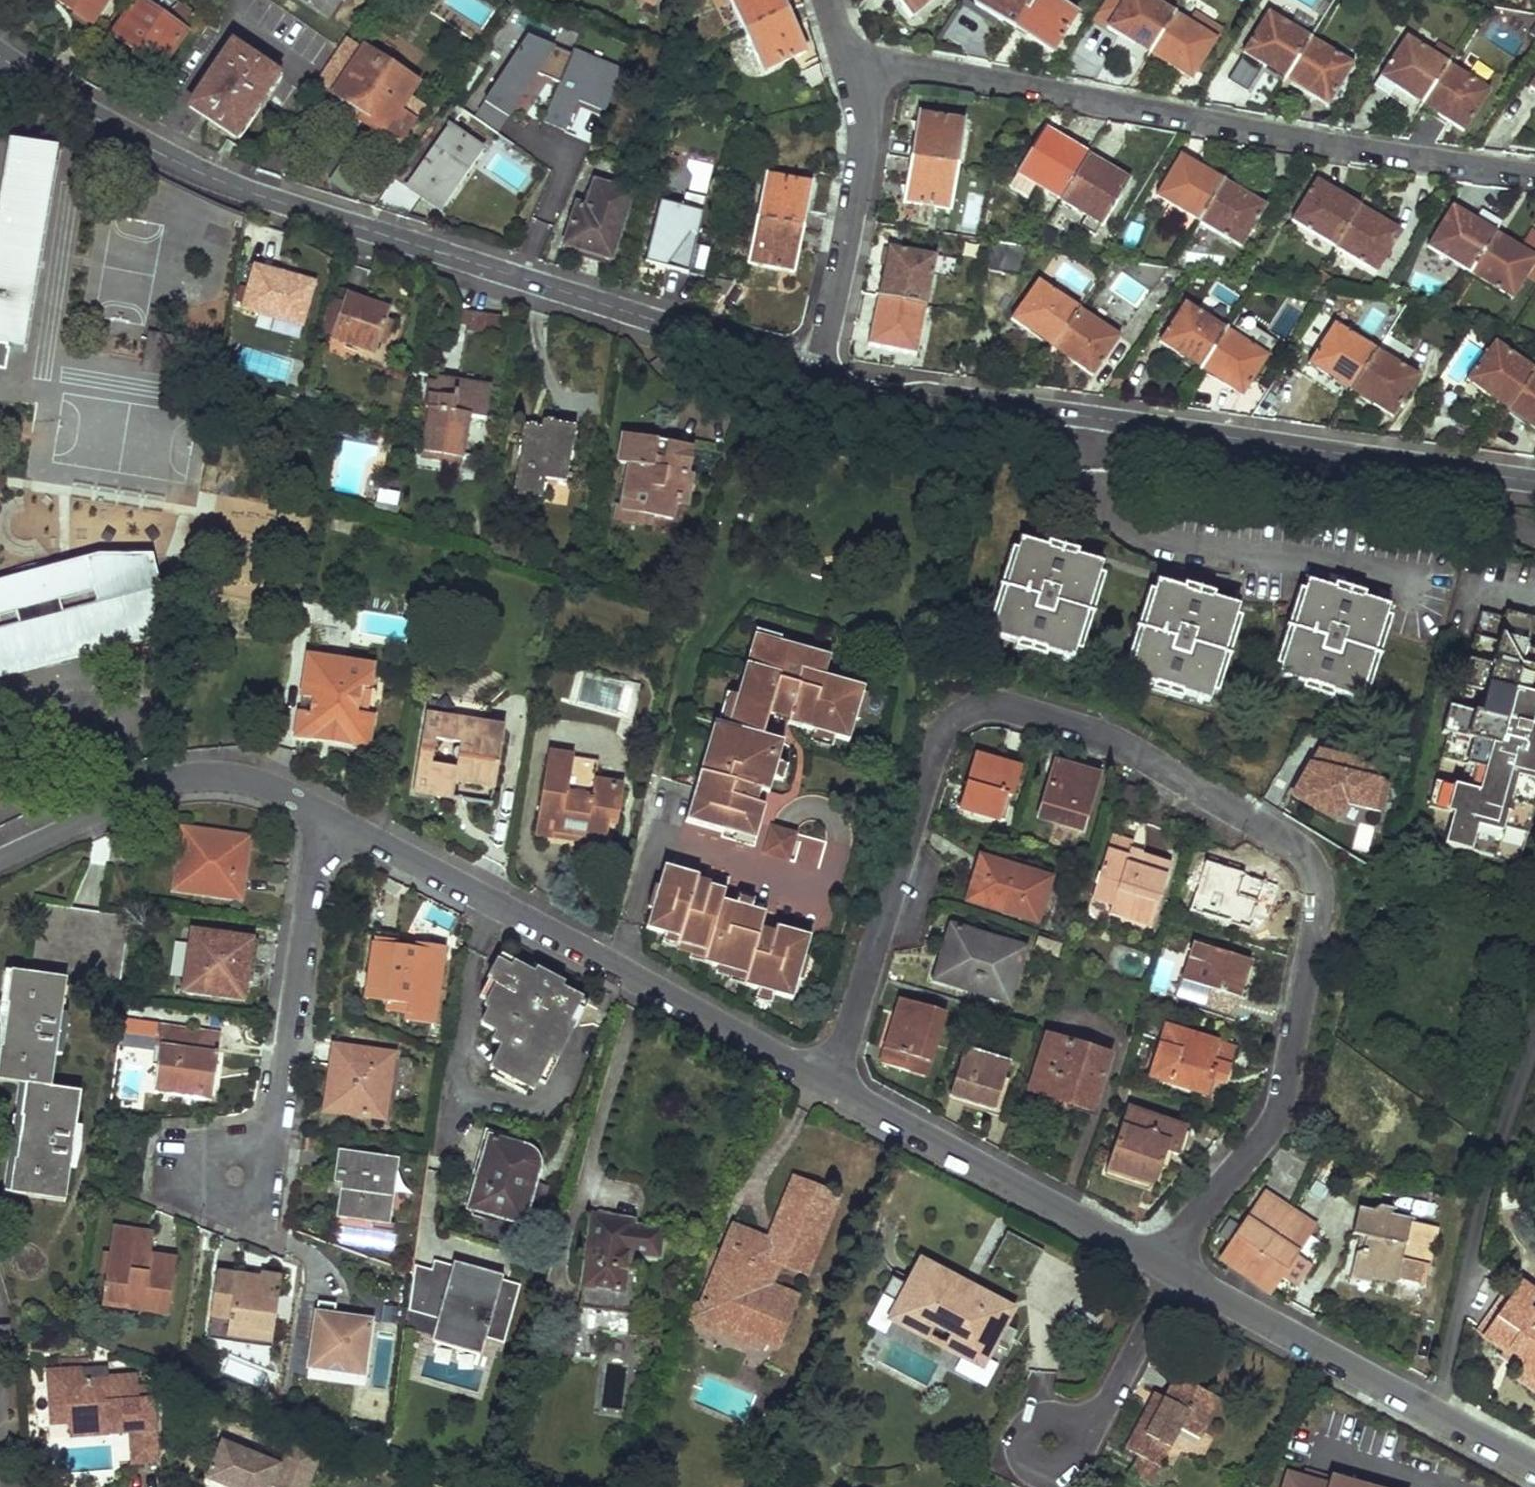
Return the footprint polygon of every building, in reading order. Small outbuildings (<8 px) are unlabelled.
[(91,23),(106,0),(58,0),(91,23)] [(138,1),(115,36),(135,50),(160,67),(184,32),(196,15),(176,1),(177,0),(136,0),(138,1)] [(332,17),(343,0),(307,0),(332,17)] [(475,0),(440,0),(437,4),(477,34),(493,13),(475,0)] [(663,9),(667,0),(642,0),(663,9)] [(741,32),(785,12),(780,0),(727,0),(741,32)] [(910,19),(934,0),(895,0),(910,19)] [(973,5),(1012,30),(1032,0),(976,0),(973,5)] [(1058,0),(1032,0),(1012,30),(1053,55),(1079,13),(1058,0)] [(1156,0),(1105,0),(1092,21),(1148,56),(1175,12),(1156,0)] [(556,81),(569,56),(526,35),(534,20),(507,7),(482,58),(489,61),(464,112),(503,131),(533,69),(556,81)] [(1188,20),(1175,12),(1148,56),(1191,82),(1224,29),(1194,11),(1188,20)] [(1312,38),(1268,11),(1241,54),(1285,81),(1312,38)] [(785,12),(741,32),(759,71),(803,52),(785,12)] [(196,15),(184,32),(194,39),(206,22),(196,15)] [(1431,52),(1407,35),(1379,77),(1422,105),(1450,63),(1456,54),(1438,42),(1431,52)] [(1355,65),(1312,38),(1285,81),(1328,108),(1355,65)] [(280,75),(235,44),(192,105),(235,136),(280,75)] [(419,84),(366,48),(334,94),(365,115),(361,121),(397,146),(414,121),(400,111),(419,84)] [(589,141),(619,68),(570,49),(541,122),(589,141)] [(146,87),(160,67),(135,50),(121,70),(146,87)] [(1492,92),(1450,63),(1422,105),(1464,134),(1492,92)] [(818,64),(792,74),(799,90),(823,81),(818,64)] [(534,73),(518,111),(538,120),(554,82),(534,73)] [(1526,88),(1534,95),(1534,75),(1526,88)] [(963,123),(915,115),(908,159),(957,167),(963,123)] [(407,187),(396,179),(376,207),(408,217),(422,196),(442,210),(484,146),(449,124),(407,187)] [(1086,156),(1044,129),(1016,174),(1009,184),(1026,195),(1033,185),(1057,201),(1086,156)] [(25,348),(56,146),(11,140),(0,213),(0,346),(25,348)] [(1128,183),(1086,156),(1057,201),(1082,217),(1077,227),(1091,236),(1098,226),(1100,228),(1128,183)] [(1220,181),(1180,156),(1155,194),(1195,221),(1220,181)] [(957,167),(908,159),(902,203),(951,211),(957,167)] [(809,186),(761,176),(753,221),(801,230),(809,186)] [(1315,179),(1291,220),(1376,273),(1401,232),(1315,179)] [(633,194),(597,181),(587,208),(582,206),(575,222),(573,220),(565,243),(610,259),(633,194)] [(1263,207),(1220,181),(1195,221),(1237,248),(1263,207)] [(701,212),(657,202),(647,256),(668,262),(666,268),(688,273),(701,212)] [(1476,220),(1453,206),(1427,248),(1470,275),(1496,232),(1502,223),(1482,211),(1476,220)] [(1287,216),(1279,211),(1271,224),(1279,229),(1287,216)] [(801,230),(753,221),(745,265),(792,274),(801,230)] [(1496,232),(1470,275),(1514,301),(1527,278),(1534,283),(1534,230),(1532,228),(1521,246),(1496,232)] [(1029,248),(986,240),(982,269),(1014,276),(1029,248)] [(937,258),(890,249),(879,297),(925,308),(937,258)] [(314,281),(256,268),(246,310),(293,321),(297,305),(308,307),(314,281)] [(734,281),(704,275),(700,289),(724,295),(734,281)] [(1077,308),(1036,279),(1010,320),(1051,347),(1077,308)] [(392,310),(347,296),(333,338),(377,353),(392,310)] [(925,308),(879,297),(869,346),(916,355),(925,308)] [(1227,332),(1187,303),(1159,342),(1200,371),(1227,332)] [(308,307),(297,305),(293,321),(304,323),(308,307)] [(1092,374),(1117,336),(1077,308),(1051,347),(1092,374)] [(502,319),(471,313),(468,338),(499,342),(502,319)] [(1375,349),(1335,324),(1309,365),(1350,391),(1375,349)] [(1269,362),(1227,332),(1200,371),(1241,401),(1269,362)] [(1403,344),(1385,333),(1375,349),(1350,391),(1392,418),(1419,376),(1404,368),(1414,351),(1403,344)] [(1497,342),(1468,382),(1507,412),(1534,374),(1534,371),(1497,342)] [(1507,412),(1534,433),(1534,374),(1507,412)] [(491,390),(436,380),(433,397),(428,397),(426,412),(428,413),(423,450),(414,450),(412,468),(470,478),(473,458),(464,456),(469,419),(486,422),(491,390)] [(542,430),(527,428),(516,493),(545,499),(549,481),(569,483),(576,428),(544,423),(542,430)] [(684,505),(694,452),(624,440),(619,468),(631,469),(624,510),(623,516),(656,521),(674,525),(678,504),(684,505)] [(382,505),(370,503),(369,512),(381,514),(382,505)] [(623,516),(624,510),(617,509),(614,524),(654,531),(656,521),(623,516)] [(1102,568),(1021,542),(993,634),(1074,660),(1102,568)] [(0,581),(0,679),(173,634),(162,589),(154,555),(99,556),(0,581)] [(1239,608),(1160,585),(1132,678),(1211,702),(1239,608)] [(1390,611),(1309,586),(1281,677),(1362,703),(1390,611)] [(1478,608),(1437,759),(1459,766),(1455,785),(1432,781),(1424,807),(1449,814),(1442,842),(1516,862),(1531,806),(1534,807),(1534,648),(1522,644),(1528,621),(1478,608)] [(825,658),(759,638),(749,668),(730,730),(715,726),(696,790),(687,824),(755,844),(765,811),(748,806),(752,793),(764,796),(780,746),(760,739),(768,714),(787,720),(787,725),(851,745),(866,692),(832,681),(827,680),(819,677),(825,658)] [(373,667),(309,657),(303,697),(314,699),(311,719),(299,717),(296,735),(322,739),(323,733),(343,737),(342,743),(368,747),(377,690),(370,689),(373,667)] [(819,677),(827,680),(832,660),(825,658),(819,677)] [(432,696),(427,729),(424,728),(416,776),(417,777),(415,792),(453,799),(456,782),(496,789),(503,746),(501,745),(504,729),(486,725),(490,707),(432,696)] [(1385,786),(1360,762),(1315,752),(1291,797),(1336,821),(1345,803),(1378,812),(1385,786)] [(600,764),(550,756),(535,837),(552,839),(554,833),(606,841),(611,820),(619,821),(625,789),(596,784),(600,764)] [(980,760),(964,812),(1007,825),(1021,773),(980,760)] [(1053,769),(1038,816),(1079,830),(1094,782),(1053,769)] [(181,829),(171,887),(237,897),(246,839),(181,829)] [(1111,841),(1091,904),(1111,911),(1108,920),(1150,933),(1171,869),(1141,860),(1146,848),(1145,833),(1137,831),(1131,846),(1111,841)] [(796,840),(772,832),(765,857),(789,864),(796,840)] [(791,863),(817,870),(824,842),(798,835),(791,863)] [(1003,872),(1049,887),(1053,876),(986,854),(984,861),(1003,868),(1003,872)] [(984,861),(970,903),(1038,925),(1049,887),(1003,872),(1003,868),(984,861)] [(1271,886),(1206,866),(1192,914),(1217,921),(1253,932),(1258,919),(1262,908),(1264,908),(1271,886)] [(698,881),(665,869),(648,930),(678,941),(677,947),(705,957),(703,964),(746,978),(743,988),(791,1003),(808,943),(775,933),(773,940),(759,936),(764,919),(721,904),(722,896),(696,886),(698,881)] [(1271,923),(1281,889),(1271,886),(1264,908),(1262,908),(1258,919),(1271,923)] [(13,1193),(68,1199),(74,1149),(82,1150),(83,1142),(75,1140),(80,1091),(54,1087),(60,1036),(67,1037),(69,1027),(62,1026),(68,977),(122,984),(131,913),(41,901),(31,972),(12,969),(0,1066),(0,1080),(27,1084),(13,1193)] [(941,956),(934,981),(1005,1002),(1012,977),(1015,978),(1023,951),(947,927),(939,955),(941,956)] [(192,934),(184,993),(242,1000),(246,982),(252,983),(258,943),(192,934)] [(412,957),(389,954),(391,947),(371,943),(364,990),(386,994),(385,1004),(405,1007),(403,1016),(430,1020),(441,949),(414,945),(413,950),(412,957)] [(413,950),(391,947),(389,954),(412,957),(413,950)] [(1194,947),(1178,1001),(1204,1008),(1209,994),(1236,1002),(1248,964),(1194,947)] [(506,1052),(495,1073),(537,1096),(555,1063),(560,1065),(578,1032),(572,1029),(583,1005),(546,984),(544,986),(536,982),(537,979),(517,968),(514,973),(508,970),(498,988),(506,991),(495,1014),(498,1016),(490,1030),(503,1039),(500,1048),(506,1052)] [(899,1003),(879,1065),(908,1075),(912,1062),(925,1066),(942,1017),(899,1003)] [(158,1049),(152,1088),(210,1098),(219,1038),(157,1028),(154,1048),(158,1049)] [(1164,1032),(1149,1081),(1204,1098),(1211,1076),(1222,1079),(1231,1052),(1164,1032)] [(1049,1041),(1032,1094),(1093,1114),(1110,1061),(1049,1041)] [(331,1048),(323,1112),(382,1120),(392,1056),(331,1048)] [(964,1054),(950,1099),(995,1113),(1009,1068),(964,1054)] [(912,1062),(908,1075),(921,1079),(925,1066),(912,1062)] [(1126,1110),(1109,1167),(1157,1181),(1165,1153),(1177,1156),(1185,1128),(1126,1110)] [(486,1132),(464,1211),(524,1228),(542,1167),(542,1163),(540,1158),(538,1153),(535,1150),(533,1147),(528,1145),(486,1132)] [(340,1184),(336,1220),(389,1227),(397,1162),(338,1153),(333,1183),(340,1184)] [(693,1317),(721,1329),(723,1326),(774,1347),(793,1301),(763,1289),(773,1264),(804,1276),(837,1199),(794,1180),(766,1242),(764,1247),(748,1240),(749,1235),(732,1228),(719,1255),(703,1249),(694,1271),(703,1294),(693,1317)] [(1314,1227),(1265,1194),(1220,1262),(1270,1295),(1281,1277),(1295,1255),(1314,1227)] [(1353,1271),(1397,1280),(1398,1276),(1402,1256),(1424,1261),(1429,1262),(1437,1225),(1358,1208),(1352,1233),(1360,1235),(1366,1236),(1363,1249),(1356,1251),(1353,1271)] [(609,1219),(591,1216),(572,1328),(624,1337),(635,1272),(623,1270),(625,1253),(637,1255),(654,1258),(658,1233),(630,1228),(622,1227),(621,1233),(608,1230),(609,1220),(609,1219)] [(631,1223),(609,1220),(608,1230),(621,1233),(622,1227),(630,1228),(631,1223)] [(1038,1251),(1002,1232),(984,1266),(1020,1285),(1038,1251)] [(111,1235),(102,1303),(169,1313),(178,1259),(153,1255),(155,1241),(111,1235)] [(766,1242),(749,1235),(748,1240),(764,1247),(766,1242)] [(1366,1236),(1360,1235),(1356,1251),(1363,1249),(1366,1236)] [(637,1255),(625,1253),(623,1270),(635,1272),(637,1255)] [(1311,1265),(1295,1255),(1281,1277),(1297,1287),(1311,1265)] [(1402,1256),(1398,1276),(1420,1281),(1424,1261),(1402,1256)] [(433,1260),(431,1270),(414,1265),(405,1329),(431,1337),(430,1342),(480,1357),(486,1339),(504,1344),(520,1285),(433,1260)] [(997,1324),(1004,1310),(965,1289),(962,1296),(953,1291),(956,1285),(917,1264),(905,1287),(887,1277),(878,1295),(895,1304),(891,1312),(919,1327),(923,1320),(954,1336),(950,1343),(979,1358),(987,1342),(1002,1350),(1011,1331),(997,1324)] [(213,1274),(208,1315),(227,1319),(225,1337),(270,1343),(278,1279),(261,1277),(260,1280),(213,1274)] [(1515,1287),(1480,1337),(1504,1353),(1507,1350),(1524,1361),(1512,1378),(1534,1394),(1534,1301),(1515,1287)] [(371,1327),(349,1323),(348,1327),(334,1325),(334,1321),(336,1309),(318,1306),(308,1375),(326,1378),(326,1377),(330,1378),(338,1375),(339,1372),(364,1375),(371,1327)] [(80,1371),(48,1373),(51,1415),(71,1413),(72,1424),(109,1421),(109,1431),(131,1429),(131,1434),(133,1465),(157,1463),(152,1402),(136,1403),(135,1390),(135,1377),(112,1379),(112,1384),(81,1386),(80,1371)] [(1029,1397),(1052,1398),(1054,1372),(1030,1371),(1029,1397)] [(1143,1401),(1114,1459),(1127,1465),(1117,1484),(1123,1486),(1146,1486),(1152,1476),(1148,1474),(1167,1436),(1188,1446),(1208,1407),(1164,1384),(1153,1406),(1143,1401)] [(151,1389),(135,1390),(136,1403),(152,1402),(151,1389)] [(71,1413),(51,1415),(52,1426),(72,1424),(71,1413)] [(131,1429),(109,1431),(109,1421),(72,1424),(73,1438),(131,1434),(131,1429)] [(218,1447),(201,1486),(307,1486),(319,1459),(287,1446),(277,1471),(218,1447)] [(1279,1486),(1378,1486),(1301,1464),(1298,1471),(1296,1479),(1283,1475),(1279,1486)] [(1283,1475),(1296,1479),(1298,1471),(1285,1468),(1283,1475)]
